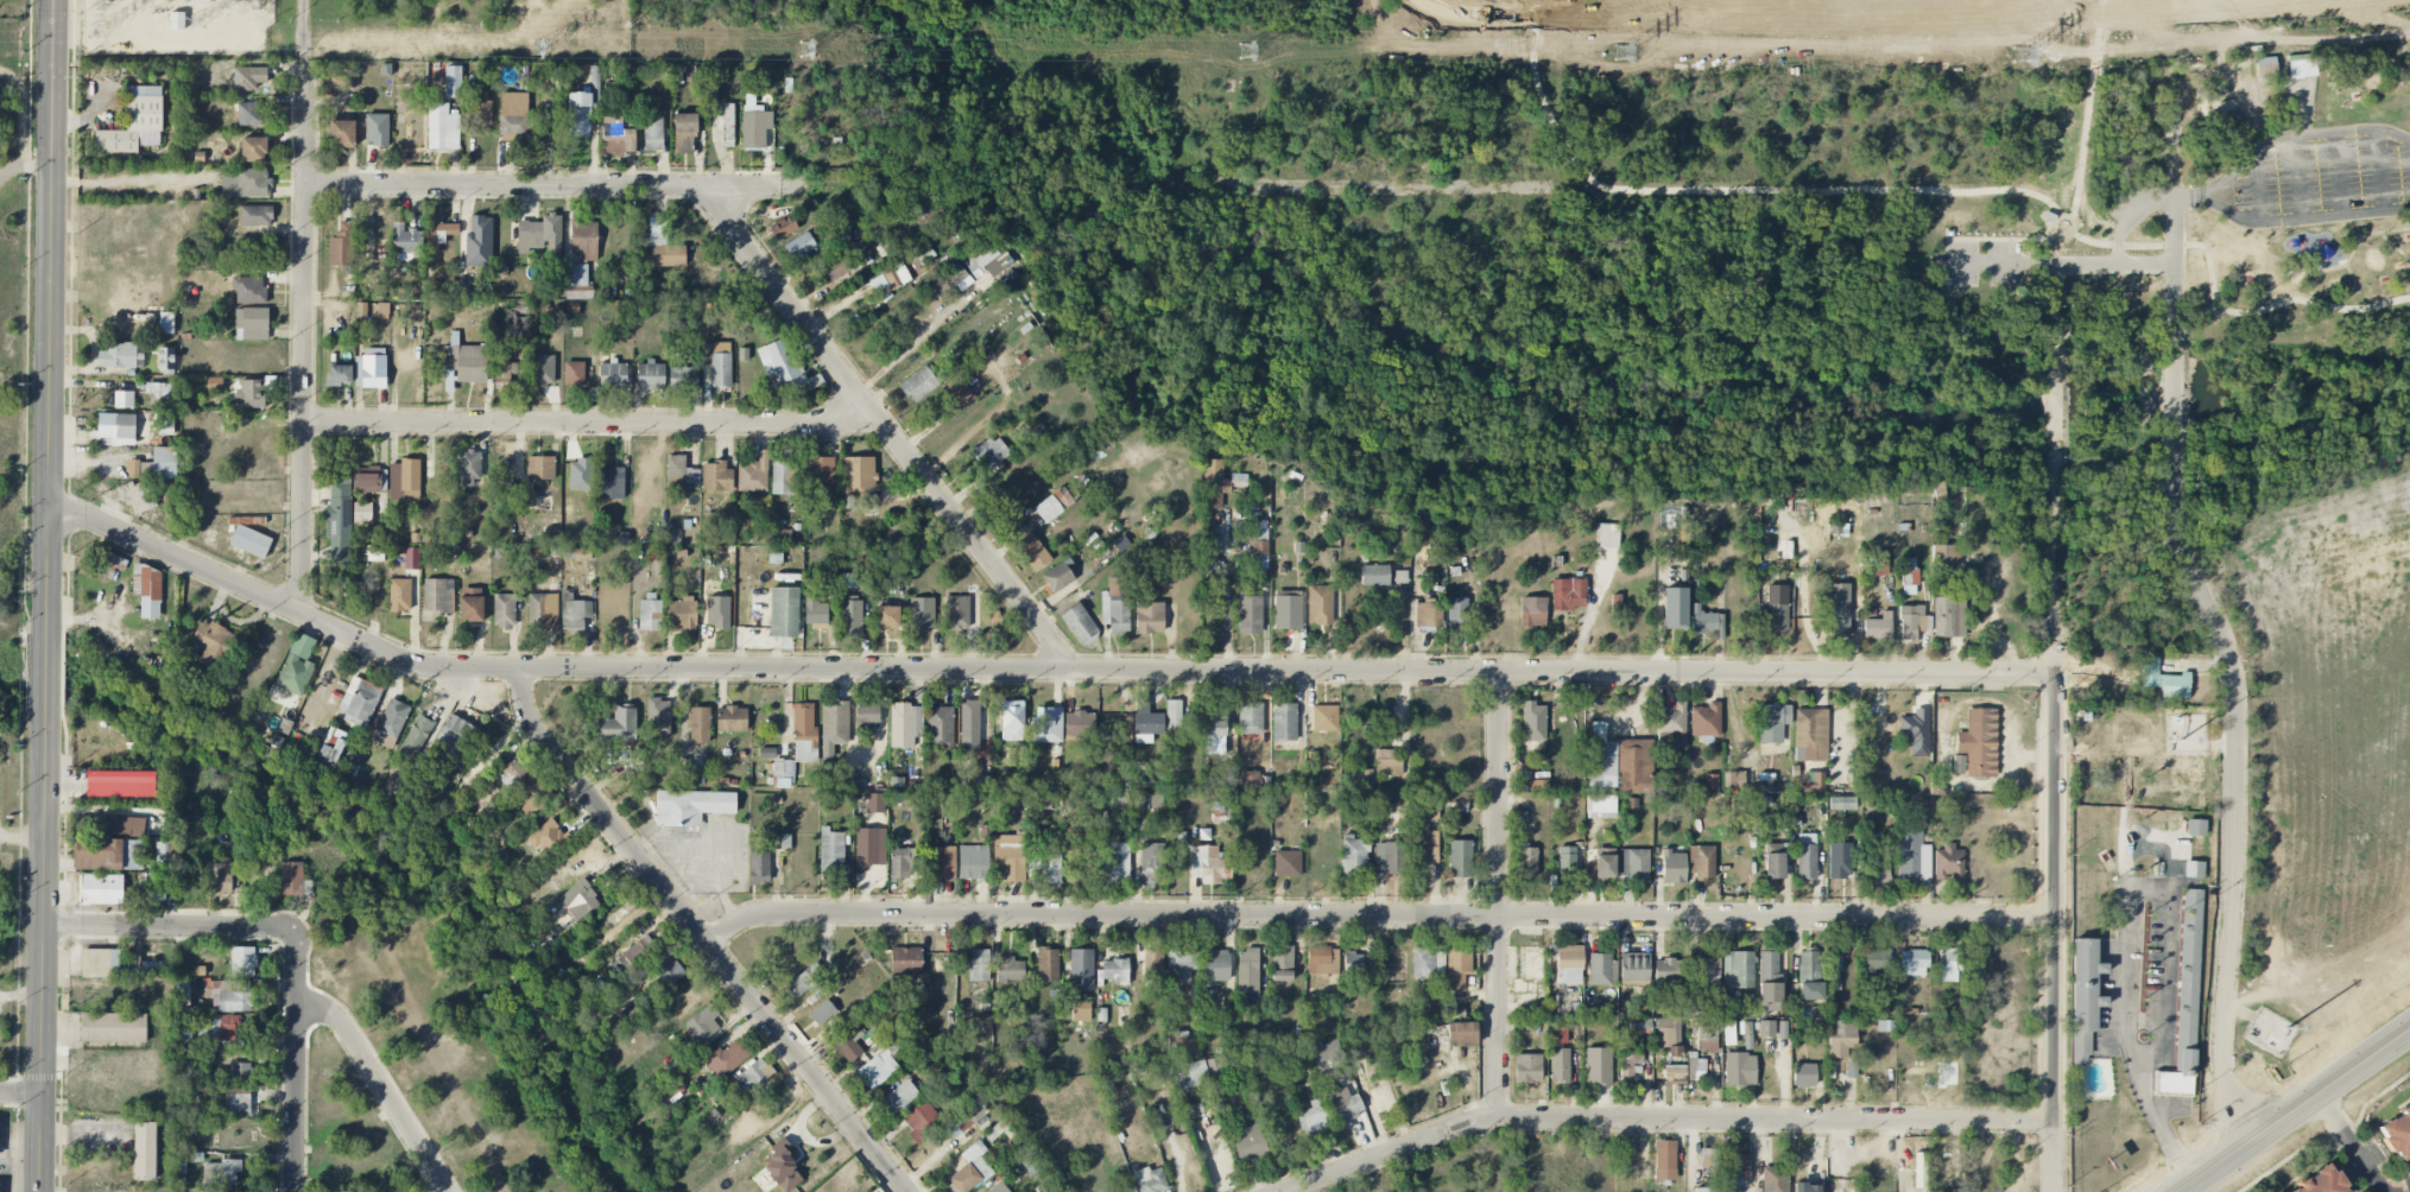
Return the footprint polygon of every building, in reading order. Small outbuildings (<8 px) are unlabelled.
[(171,28),(171,12),(185,12),(185,28),(171,28)] [(2289,80),(2288,56),(2315,53),(2316,78),(2289,80)] [(2256,78),(2254,58),(2275,57),(2276,77),(2256,78)] [(446,97),(462,97),(461,66),(445,66),(446,97)] [(233,68),(233,93),(255,92),(255,83),(267,83),(267,67),(233,68)] [(599,108),(600,67),(592,67),(591,93),(568,92),(566,136),(589,137),(589,108),(599,108)] [(95,130),(95,153),(138,153),(138,146),(162,146),(162,86),(126,86),(127,130),(95,130)] [(706,102),(718,102),(718,88),(706,88),(706,102)] [(527,136),(528,93),(500,92),(499,135),(527,136)] [(261,102),(237,102),(238,126),(262,125),(261,102)] [(428,149),(459,150),(460,115),(448,114),(448,103),(428,103),(428,149)] [(765,149),(765,129),(773,129),(773,112),(761,111),(761,106),(742,105),(741,148),(765,149)] [(389,114),(366,114),(365,145),(389,146),(389,114)] [(662,114),(643,115),(644,151),(664,150),(662,114)] [(674,114),(675,154),(695,153),(695,114),(674,114)] [(622,116),(602,117),(604,155),(635,154),(635,129),(622,130),(622,116)] [(355,121),(330,121),(329,147),(354,148),(355,121)] [(241,162),(266,162),(267,138),(241,137),(241,162)] [(221,197),(269,198),(270,169),(222,168),(221,197)] [(272,206),(239,206),(240,225),(272,225),(272,206)] [(517,253),(529,253),(529,248),(546,248),(546,257),(561,257),(561,214),(542,214),(542,221),(517,221),(517,253)] [(798,230),(789,215),(770,226),(779,240),(798,230)] [(442,224),(442,216),(427,216),(427,253),(438,254),(438,244),(445,244),(445,235),(459,235),(460,224),(442,224)] [(466,267),(493,266),(492,216),(470,216),(470,233),(465,233),(466,267)] [(352,266),(354,221),(338,221),(338,237),(329,237),(329,265),(352,266)] [(570,253),(581,253),(581,261),(597,261),(598,222),(571,221),(570,253)] [(422,251),(422,230),(404,230),(404,222),(392,222),(393,252),(422,251)] [(791,261),(817,249),(809,232),(783,244),(791,261)] [(685,266),(685,245),(665,245),(664,238),(644,238),(645,267),(685,266)] [(974,279),(987,271),(991,278),(1006,268),(1000,258),(1003,256),(1007,262),(1010,260),(1005,252),(999,255),(988,238),(976,245),(979,250),(963,261),(974,279)] [(831,281),(852,269),(842,253),(821,265),(831,281)] [(974,281),(952,257),(940,267),(962,292),(974,281)] [(881,271),(892,291),(912,281),(901,260),(881,271)] [(565,299),(593,299),(593,286),(587,285),(587,264),(566,264),(565,299)] [(875,292),(887,285),(881,274),(869,281),(875,292)] [(265,303),(265,277),(234,277),(234,303),(265,303)] [(268,307),(235,308),(235,340),(269,340),(268,307)] [(756,349),(769,384),(776,381),(781,392),(803,383),(786,338),(756,349)] [(731,343),(712,342),(711,387),(731,387),(731,343)] [(136,368),(136,357),(137,344),(107,343),(107,352),(98,352),(98,367),(136,368)] [(487,382),(486,345),(444,346),(444,370),(456,370),(457,383),(487,382)] [(175,348),(158,348),(157,373),(174,373),(175,348)] [(385,348),(363,349),(363,356),(355,356),(355,388),(386,387),(385,348)] [(531,386),(555,386),(554,355),(531,355),(531,386)] [(600,361),(600,388),(626,388),(626,363),(617,364),(617,361),(600,361)] [(664,390),(665,362),(646,361),(646,364),(637,364),(637,389),(664,390)] [(584,362),(564,362),(564,386),(584,386),(584,362)] [(495,389),(511,389),(511,374),(519,374),(519,363),(495,363),(495,389)] [(351,385),(351,365),(326,365),(327,386),(351,385)] [(913,404),(940,385),(926,365),(899,384),(913,404)] [(669,390),(697,391),(698,368),(670,367),(669,390)] [(942,388),(958,411),(976,397),(959,375),(942,388)] [(237,408),(265,408),(264,380),(236,380),(237,408)] [(175,403),(176,383),(148,383),(148,403),(175,403)] [(134,391),(114,391),(114,408),(133,408),(134,391)] [(136,414),(98,413),(97,431),(90,431),(89,445),(135,446),(136,414)] [(993,434),(970,452),(986,472),(1009,454),(993,434)] [(126,478),(176,479),(176,448),(153,447),(152,462),(126,461),(126,478)] [(738,462),(737,491),(768,492),(768,450),(758,449),(758,463),(738,462)] [(459,451),(459,484),(481,483),(480,451),(459,451)] [(667,475),(674,475),(674,485),(700,484),(699,468),(685,469),(685,455),(667,455),(667,475)] [(554,456),(527,457),(528,480),(555,480),(554,456)] [(844,489),(875,488),(874,456),(843,457),(844,489)] [(833,457),(807,457),(808,486),(834,486),(833,457)] [(390,463),(389,500),(419,500),(420,459),(400,458),(400,464),(390,463)] [(793,495),(794,459),(772,459),(771,494),(793,495)] [(1203,508),(1221,509),(1222,489),(1247,490),(1247,476),(1223,475),(1223,460),(1204,459),(1203,508)] [(733,491),(733,469),(726,469),(726,462),(703,462),(702,491),(733,491)] [(354,491),(380,491),(381,467),(354,467),(354,491)] [(598,499),(624,499),(624,468),(598,467),(598,499)] [(330,484),(329,506),(326,506),(325,538),(330,538),(330,563),(350,563),(351,481),(341,481),(341,484),(330,484)] [(116,487),(122,504),(129,501),(134,515),(156,508),(147,483),(134,487),(132,482),(116,487)] [(1074,500),(1061,485),(1033,510),(1046,525),(1074,500)] [(372,524),(372,502),(354,502),(353,524),(372,524)] [(1619,525),(1596,524),(1596,548),(1619,548),(1619,525)] [(264,559),(272,537),(236,525),(229,546),(264,559)] [(1269,569),(1268,528),(1250,528),(1251,569),(1269,569)] [(1034,572),(1052,560),(1032,532),(1015,544),(1034,572)] [(1960,545),(1932,544),(1932,568),(1959,569),(1960,545)] [(562,560),(592,560),(591,547),(561,548),(562,560)] [(419,548),(404,548),(405,569),(420,569),(419,548)] [(128,559),(99,549),(95,561),(89,558),(85,569),(112,579),(115,569),(124,572),(128,559)] [(1869,551),(1869,576),(1888,576),(1888,550),(1869,551)] [(1917,558),(1903,558),(1904,587),(1917,587),(1917,558)] [(1040,576),(1053,595),(1075,579),(1062,561),(1040,576)] [(1389,565),(1361,565),(1362,586),(1389,586),(1389,565)] [(160,619),(162,567),(133,566),(132,587),(141,588),(140,618),(160,619)] [(1395,583),(1406,583),(1407,571),(1395,571),(1395,583)] [(1101,592),(1101,624),(1110,624),(1110,634),(1130,634),(1129,577),(1107,577),(1108,592),(1101,592)] [(411,579),(390,579),(389,611),(411,612),(411,579)] [(424,612),(453,613),(454,579),(424,579),(424,612)] [(1586,579),(1552,579),(1552,610),(1586,610),(1586,579)] [(1828,584),(1830,638),(1850,637),(1849,583),(1828,584)] [(1333,624),(1332,585),(1308,585),(1308,624),(1333,624)] [(797,638),(799,588),(771,587),(769,637),(797,638)] [(459,621),(482,621),(483,588),(459,588),(459,621)] [(804,627),(827,627),(828,603),(818,603),(818,588),(805,588),(804,627)] [(1262,588),(1238,588),(1237,634),(1261,634),(1262,588)] [(1933,637),(1965,637),(1966,590),(1947,590),(1947,597),(1933,597),(1933,637)] [(593,601),(573,601),(573,592),(562,592),(561,632),(584,632),(584,617),(593,618),(593,601)] [(556,629),(557,594),(529,593),(528,628),(556,629)] [(640,630),(659,631),(660,593),(640,593),(640,630)] [(494,628),(515,627),(514,594),(493,594),(494,628)] [(1301,629),(1302,594),(1275,594),(1274,629),(1301,629)] [(666,601),(666,628),(695,628),(696,596),(681,596),(681,601),(666,601)] [(969,596),(945,596),(945,629),(970,629),(969,596)] [(1546,597),(1521,597),(1521,626),(1546,627),(1546,597)] [(934,598),(910,598),(909,632),(924,633),(924,628),(933,629),(934,598)] [(1448,627),(1468,627),(1467,598),(1447,599),(1448,627)] [(862,601),(841,600),(839,636),(861,637),(862,601)] [(1415,626),(1442,627),(1442,600),(1416,600),(1415,626)] [(1060,614),(1081,647),(1100,635),(1079,602),(1060,614)] [(1164,602),(1135,603),(1136,634),(1164,634),(1164,602)] [(1724,614),(1699,613),(1700,603),(1691,603),(1691,634),(1723,635),(1724,614)] [(1788,633),(1788,603),(1766,603),(1766,633),(1788,633)] [(1900,605),(1900,640),(1916,641),(1917,631),(1931,631),(1931,616),(1923,616),(1924,606),(1900,605)] [(899,630),(899,607),(875,606),(875,630),(899,630)] [(1863,620),(1864,641),(1891,640),(1890,611),(1881,611),(1881,619),(1863,620)] [(236,636),(202,618),(190,641),(204,648),(197,661),(217,672),(236,636)] [(275,686),(302,697),(315,665),(307,662),(316,640),(298,632),(275,686)] [(2141,687),(2162,687),(2161,698),(2189,698),(2190,675),(2158,674),(2159,657),(2142,656),(2141,687)] [(382,689),(352,676),(336,714),(366,727),(382,689)] [(1149,695),(1135,695),(1134,743),(1152,743),(1152,734),(1163,734),(1164,713),(1149,713),(1149,695)] [(395,749),(408,705),(387,699),(373,743),(395,749)] [(670,699),(647,699),(647,736),(670,736),(670,699)] [(980,701),(961,700),(959,739),(978,739),(980,701)] [(1166,730),(1182,730),(1181,700),(1166,700),(1166,730)] [(1002,741),(1024,741),(1023,701),(1001,701),(1002,741)] [(1685,732),(1684,701),(1673,701),(1673,706),(1654,707),(1655,733),(1685,732)] [(1691,736),(1720,736),(1719,701),(1707,702),(1707,706),(1690,707),(1691,736)] [(1263,703),(1239,702),(1238,734),(1262,734),(1263,703)] [(817,704),(795,703),(794,762),(816,762),(817,704)] [(848,703),(822,703),(821,757),(833,758),(833,745),(848,745),(848,703)] [(1202,742),(1225,743),(1226,704),(1203,703),(1202,742)] [(1297,704),(1273,703),(1272,740),(1296,741),(1297,704)] [(1523,741),(1545,741),(1545,703),(1523,703),(1523,741)] [(856,724),(879,724),(879,704),(856,704),(856,724)] [(1791,725),(1790,704),(1759,704),(1759,743),(1782,743),(1782,725),(1791,725)] [(891,706),(890,748),(914,748),(915,706),(891,706)] [(1312,731),(1338,731),(1338,706),(1312,706),(1312,731)] [(597,743),(635,744),(636,708),(614,707),(614,719),(598,719),(597,743)] [(709,707),(688,707),(689,744),(710,744),(709,707)] [(717,732),(746,732),(746,707),(717,707),(717,732)] [(953,745),(953,707),(927,707),(928,746),(953,745)] [(1033,743),(1062,743),(1062,707),(1032,708),(1033,743)] [(1996,708),(1966,709),(1966,732),(1956,732),(1956,753),(1966,753),(1966,777),(1997,777),(1996,708)] [(1827,709),(1795,709),(1794,750),(1799,750),(1799,761),(1827,762),(1827,709)] [(1900,716),(1900,743),(1910,743),(1910,757),(1929,757),(1929,709),(1913,709),(1913,716),(1900,716)] [(1065,712),(1064,735),(1094,736),(1095,713),(1065,712)] [(432,720),(415,714),(399,757),(416,763),(432,720)] [(433,749),(460,763),(479,728),(451,714),(433,749)] [(1685,747),(1682,733),(1675,734),(1676,739),(1668,741),(1670,750),(1685,747)] [(1261,744),(1261,736),(1239,735),(1239,743),(1261,744)] [(1652,740),(1588,740),(1588,786),(1615,786),(1615,774),(1620,774),(1620,794),(1652,793),(1652,740)] [(775,748),(759,748),(759,758),(775,758),(775,748)] [(1402,751),(1375,751),(1375,776),(1401,776),(1402,751)] [(1965,755),(1953,756),(1953,774),(1965,774),(1965,755)] [(531,770),(517,756),(498,774),(511,789),(531,770)] [(773,788),(793,788),(794,760),(774,759),(773,788)] [(1373,790),(1373,769),(1351,770),(1352,791),(1373,790)] [(698,770),(682,770),(682,786),(698,786),(698,770)] [(155,771),(86,771),(87,797),(155,797),(155,771)] [(1239,772),(1239,792),(1261,791),(1261,771),(1239,772)] [(1724,772),(1724,788),(1743,788),(1743,772),(1724,772)] [(1801,793),(1824,793),(1824,772),(1801,772),(1801,793)] [(1717,791),(1718,775),(1705,774),(1705,791),(1717,791)] [(552,805),(544,796),(549,792),(534,775),(509,796),(524,814),(533,807),(540,815),(552,805)] [(1548,780),(1529,780),(1529,791),(1548,791),(1548,780)] [(701,827),(701,813),(736,814),(736,793),(656,791),(655,826),(701,827)] [(884,794),(866,794),(867,813),(885,813),(884,794)] [(1616,795),(1586,794),(1586,817),(1615,818),(1616,795)] [(1856,798),(1829,797),(1829,810),(1855,810),(1856,798)] [(1439,863),(1438,831),(1428,831),(1428,821),(1438,821),(1438,809),(1418,809),(1419,863),(1439,863)] [(1526,811),(1514,811),(1514,826),(1526,826),(1526,811)] [(143,817),(105,816),(104,841),(75,841),(75,869),(143,870),(143,839),(143,817)] [(2206,820),(2187,819),(2186,835),(2205,836),(2206,820)] [(981,839),(991,839),(990,825),(980,826),(981,839)] [(844,832),(828,832),(828,826),(820,826),(820,872),(844,871),(844,832)] [(856,865),(885,865),(885,828),(856,828),(856,865)] [(1210,828),(1199,829),(1199,840),(1210,840),(1210,828)] [(1898,831),(1898,883),(1930,884),(1931,845),(1922,845),(1923,831),(1898,831)] [(791,850),(791,834),(761,833),(761,852),(750,852),(750,883),(769,883),(769,850),(791,850)] [(1367,840),(1353,839),(1353,834),(1342,834),(1341,880),(1366,881),(1367,840)] [(1815,879),(1816,834),(1798,834),(1797,879),(1815,879)] [(1004,882),(1024,882),(1025,836),(994,835),(993,869),(1004,869),(1004,882)] [(1450,841),(1449,877),(1472,877),(1472,841),(1450,841)] [(1375,842),(1375,874),(1404,874),(1405,842),(1375,842)] [(1129,883),(1130,843),(1111,843),(1110,862),(1102,862),(1101,883),(1129,883)] [(1165,844),(1141,843),(1140,884),(1164,885),(1165,844)] [(1790,843),(1764,844),(1765,878),(1791,877),(1790,843)] [(1849,879),(1850,843),(1829,843),(1828,879),(1849,879)] [(1964,850),(1954,850),(1954,843),(1943,843),(1943,850),(1935,850),(1934,880),(1963,881),(1964,850)] [(959,878),(989,879),(989,846),(959,845),(959,878)] [(1192,878),(1201,878),(1201,882),(1230,883),(1231,858),(1218,857),(1218,846),(1193,845),(1192,878)] [(928,881),(954,881),(955,846),(928,846),(928,881)] [(1558,872),(1575,873),(1575,847),(1558,846),(1558,872)] [(1689,873),(1695,873),(1695,880),(1714,880),(1714,846),(1688,846),(1689,873)] [(1538,848),(1519,847),(1518,875),(1537,875),(1538,848)] [(890,882),(901,883),(901,875),(920,875),(921,848),(891,848),(890,882)] [(1614,880),(1613,849),(1595,849),(1596,880),(1614,880)] [(1619,875),(1630,876),(1629,882),(1648,882),(1649,849),(1620,849),(1619,875)] [(1060,851),(1047,850),(1047,855),(1029,855),(1028,884),(1038,884),(1039,871),(1046,871),(1045,883),(1059,884),(1060,851)] [(1300,877),(1301,851),(1275,850),(1274,876),(1300,877)] [(1685,883),(1685,851),(1661,852),(1662,884),(1685,883)] [(212,895),(231,895),(232,858),(213,858),(212,895)] [(1873,881),(1886,884),(1890,860),(1877,858),(1873,881)] [(246,893),(267,894),(269,860),(248,860),(246,893)] [(2185,877),(2203,877),(2204,862),(2185,861),(2185,877)] [(303,862),(282,862),(281,895),(302,896),(303,862)] [(140,902),(164,901),(163,873),(139,874),(140,902)] [(123,874),(80,875),(81,905),(123,904),(123,874)] [(576,923),(601,905),(583,879),(558,897),(576,923)] [(2201,890),(2182,889),(2176,1073),(2155,1072),(2154,1095),(2194,1096),(2201,890)] [(628,970),(657,947),(646,934),(618,957),(628,970)] [(2072,1066),(2090,1066),(2090,1033),(2095,1033),(2095,1008),(2106,1008),(2106,997),(2096,997),(2096,974),(2107,974),(2107,963),(2096,963),(2096,939),(2072,939),(2072,1066)] [(1556,984),(1582,984),(1583,946),(1549,945),(1548,964),(1557,965),(1556,984)] [(1292,981),(1293,946),(1272,946),(1272,981),(1292,981)] [(255,977),(256,947),(232,947),(231,977),(255,977)] [(891,948),(892,974),(922,974),(921,947),(891,948)] [(1199,947),(1167,947),(1167,981),(1191,981),(1190,970),(1199,970),(1199,947)] [(1338,974),(1338,948),(1308,947),(1307,973),(1338,974)] [(1162,948),(1144,948),(1144,980),(1163,979),(1162,948)] [(1937,982),(1957,982),(1957,970),(1964,970),(1964,949),(1944,948),(1944,966),(1937,965),(1937,982)] [(119,978),(120,949),(82,949),(81,977),(119,978)] [(989,949),(969,950),(970,981),(989,981),(989,949)] [(1037,982),(1059,982),(1059,949),(1037,949),(1037,982)] [(1070,989),(1093,989),(1093,949),(1070,950),(1070,989)] [(1259,950),(1238,949),(1237,993),(1258,994),(1259,950)] [(1720,950),(1699,949),(1697,996),(1719,997),(1720,950)] [(1842,972),(1841,949),(1830,949),(1831,972),(1842,972)] [(1203,981),(1229,980),(1229,950),(1203,951),(1203,981)] [(1412,976),(1444,977),(1445,950),(1412,950),(1412,976)] [(1464,974),(1472,973),(1472,950),(1447,951),(1448,991),(1465,991),(1464,974)] [(1901,975),(1927,976),(1927,951),(1902,950),(1901,975)] [(1753,951),(1723,952),(1723,989),(1754,988),(1753,951)] [(1760,1011),(1787,1010),(1787,1000),(1780,1000),(1780,951),(1759,952),(1760,1011)] [(1820,1000),(1821,952),(1799,951),(1799,1000),(1820,1000)] [(1862,951),(1861,970),(1889,970),(1889,951),(1862,951)] [(935,971),(955,971),(955,953),(935,953),(935,971)] [(1372,953),(1344,953),(1344,979),(1372,978),(1372,953)] [(1650,981),(1650,953),(1620,953),(1620,981),(1650,981)] [(1589,985),(1615,985),(1616,954),(1590,954),(1589,985)] [(141,955),(128,955),(128,971),(171,972),(172,962),(141,961),(141,955)] [(652,968),(664,987),(684,974),(671,955),(652,968)] [(997,959),(998,981),(1025,980),(1024,959),(997,959)] [(1128,986),(1129,960),(1102,959),(1101,978),(1118,979),(1118,985),(1128,986)] [(1655,984),(1685,983),(1685,959),(1654,959),(1655,984)] [(823,972),(816,963),(787,984),(796,998),(808,990),(811,995),(825,985),(818,975),(823,972)] [(212,998),(213,1012),(251,1011),(251,980),(204,981),(204,998),(212,998)] [(189,984),(176,984),(176,1005),(190,1004),(189,984)] [(837,1012),(827,999),(808,1014),(818,1027),(837,1012)] [(700,1044),(726,1023),(710,1003),(684,1024),(700,1044)] [(1073,1020),(1089,1021),(1090,1003),(1074,1003),(1073,1020)] [(611,1020),(618,1029),(635,1015),(628,1006),(611,1020)] [(1451,1016),(1464,1017),(1464,1009),(1451,1008),(1451,1016)] [(1824,1017),(1824,1008),(1808,1009),(1809,1017),(1824,1017)] [(147,1014),(81,1013),(81,1042),(146,1043),(147,1014)] [(238,1041),(239,1015),(207,1015),(207,1029),(199,1029),(198,1040),(238,1041)] [(1680,1018),(1657,1018),(1658,1047),(1668,1047),(1668,1057),(1680,1056),(1680,1018)] [(1734,1020),(1724,1020),(1724,1045),(1734,1045),(1734,1020)] [(1775,1020),(1758,1020),(1759,1036),(1775,1036),(1775,1020)] [(1828,1057),(1856,1058),(1856,1021),(1828,1020),(1828,1057)] [(1476,1022),(1447,1023),(1447,1045),(1477,1045),(1476,1022)] [(180,1046),(195,1045),(195,1036),(191,1036),(191,1027),(179,1027),(180,1046)] [(863,1035),(858,1027),(833,1045),(847,1064),(864,1053),(855,1041),(863,1035)] [(870,1091),(899,1069),(892,1059),(905,1049),(900,1042),(908,1035),(901,1027),(881,1042),(886,1048),(855,1072),(870,1091)] [(1567,1044),(1567,1028),(1556,1027),(1556,1043),(1567,1044)] [(1717,1027),(1697,1027),(1697,1052),(1717,1051),(1717,1027)] [(1170,1045),(1187,1044),(1186,1031),(1170,1032),(1170,1045)] [(705,1062),(720,1080),(754,1052),(740,1034),(705,1062)] [(1346,1042),(1349,1055),(1366,1051),(1363,1037),(1346,1042)] [(1329,1060),(1323,1043),(1308,1049),(1315,1065),(1329,1060)] [(1643,1064),(1644,1047),(1622,1047),(1621,1073),(1633,1073),(1634,1064),(1643,1064)] [(1551,1083),(1570,1082),(1569,1048),(1550,1049),(1551,1083)] [(1611,1085),(1612,1048),(1586,1048),(1585,1085),(1611,1085)] [(1726,1085),(1755,1085),(1755,1053),(1725,1054),(1726,1085)] [(1541,1054),(1515,1055),(1515,1082),(1542,1082),(1541,1054)] [(1177,1092),(1211,1081),(1209,1077),(1222,1073),(1216,1055),(1170,1070),(1177,1092)] [(732,1081),(747,1098),(775,1074),(761,1057),(732,1081)] [(1688,1080),(1705,1080),(1705,1059),(1688,1059),(1688,1080)] [(250,1082),(251,1063),(230,1063),(229,1081),(250,1082)] [(1816,1063),(1793,1063),(1793,1086),(1815,1087),(1816,1063)] [(1857,1063),(1846,1063),(1846,1078),(1856,1078),(1857,1063)] [(1686,1065),(1665,1066),(1665,1084),(1686,1084),(1686,1065)] [(879,1100),(893,1118),(921,1096),(907,1078),(879,1100)] [(684,1088),(680,1081),(660,1095),(665,1102),(684,1088)] [(1350,1096),(1346,1087),(1326,1095),(1341,1131),(1352,1126),(1349,1118),(1365,1111),(1357,1093),(1350,1096)] [(251,1117),(250,1089),(225,1090),(226,1117),(251,1117)] [(1311,1108),(1296,1113),(1303,1136),(1323,1129),(1326,1138),(1334,1135),(1322,1097),(1309,1101),(1311,1108)] [(901,1119),(912,1131),(908,1135),(915,1143),(941,1119),(923,1099),(901,1119)] [(988,1115),(979,1100),(942,1123),(951,1138),(988,1115)] [(2396,1164),(2409,1155),(2409,1100),(2372,1122),(2396,1164)] [(1013,1127),(1004,1117),(984,1135),(993,1145),(1013,1127)] [(156,1123),(135,1122),(133,1180),(155,1181),(156,1123)] [(1229,1133),(1240,1166),(1270,1156),(1258,1123),(1229,1133)] [(1655,1141),(1654,1180),(1675,1180),(1676,1141),(1655,1141)] [(942,1181),(949,1191),(966,1191),(994,1174),(982,1155),(985,1153),(978,1142),(960,1154),(967,1166),(942,1181)] [(793,1151),(788,1144),(762,1161),(781,1191),(786,1191),(803,1181),(787,1155),(793,1151)] [(1718,1169),(1718,1148),(1700,1148),(1700,1169),(1718,1169)] [(204,1161),(203,1152),(180,1153),(181,1163),(204,1161)] [(1933,1153),(1934,1178),(1953,1177),(1952,1152),(1933,1153)] [(1741,1181),(1749,1181),(1750,1155),(1731,1154),(1730,1174),(1741,1175),(1741,1181)] [(1043,1173),(1030,1155),(1021,1162),(1034,1180),(1043,1173)] [(237,1185),(237,1171),(242,1171),(242,1159),(221,1159),(221,1163),(205,1163),(204,1184),(237,1185)] [(1169,1191),(1160,1165),(1133,1173),(1139,1191),(1165,1191),(1169,1191)] [(2332,1165),(2285,1191),(2347,1191),(2332,1165)] [(1762,1191),(1788,1191),(1787,1166),(1762,1167),(1762,1191)] [(1000,1180),(986,1191),(1011,1191),(1000,1180)]
